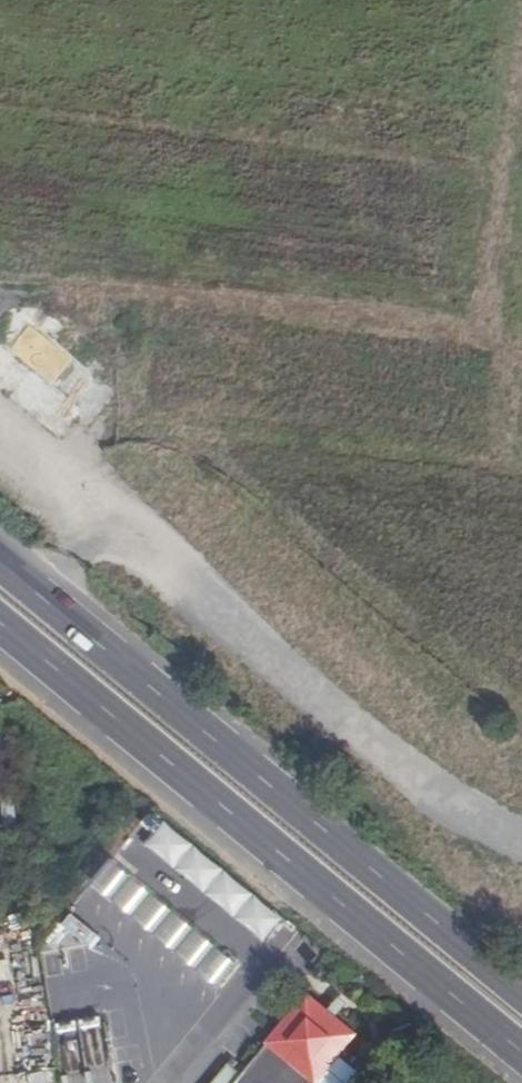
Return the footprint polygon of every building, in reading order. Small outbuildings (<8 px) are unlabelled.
[(31,367),(80,408),(102,382),(29,321),(0,355),(0,379),(12,389),(31,367)] [(167,822),(150,842),(247,922),(264,901),(167,822)] [(77,909),(88,919),(104,902),(93,892),(77,909)] [(170,918),(144,897),(126,918),(153,940),(223,997),(242,974),(170,918)] [(71,928),(93,947),(103,936),(75,910),(49,938),(56,944),(71,928)] [(358,1043),(338,1027),(328,1019),(310,1004),(248,1082),(326,1082),(358,1043)] [(337,1006),(328,1019),(338,1027),(348,1014),(337,1006)] [(236,1075),(241,1069),(235,1065),(220,1082),(246,1082),(236,1075)]
